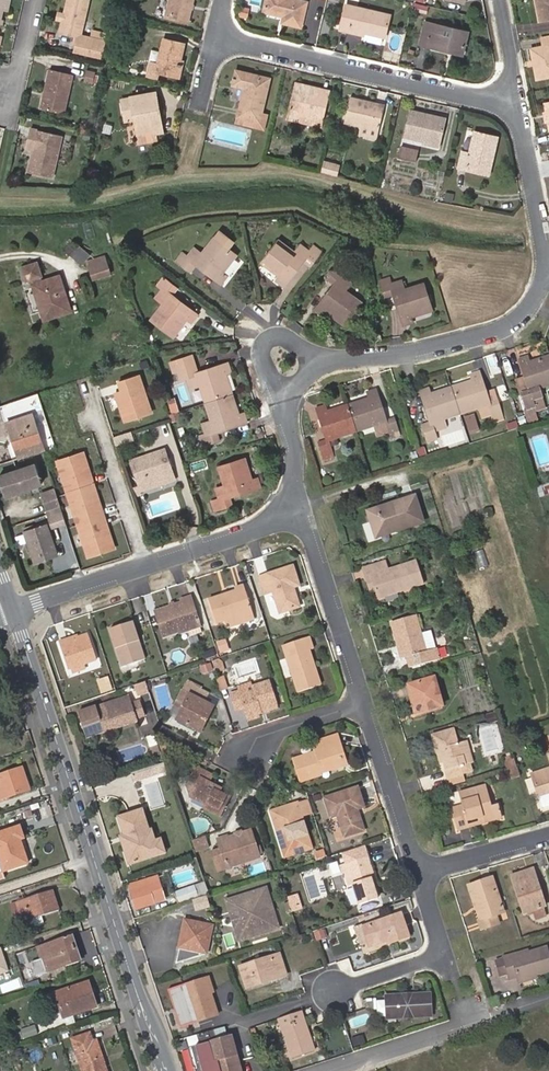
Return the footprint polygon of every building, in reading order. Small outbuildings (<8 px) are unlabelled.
[(72,0),(66,0),(57,36),(74,41),(72,49),(100,55),(102,45),(79,39),(87,4),(72,0)] [(166,16),(189,21),(194,0),(170,0),(166,16)] [(300,0),(267,0),(264,11),(284,15),(282,21),(301,25),(307,2),(300,0)] [(540,21),(548,19),(548,0),(536,0),(540,21)] [(413,1),(411,10),(425,14),(427,6),(413,1)] [(341,29),(353,32),(353,28),(364,31),(385,36),(390,15),(347,5),(341,29)] [(249,17),(251,10),(242,8),(240,15),(249,17)] [(420,44),(463,54),(468,32),(425,22),(420,44)] [(540,37),(542,46),(531,49),(533,60),(536,60),(540,78),(548,77),(548,35),(540,37)] [(185,44),(164,39),(158,63),(156,71),(160,72),(179,76),(183,61),(181,61),(185,44)] [(159,78),(160,72),(156,71),(158,63),(150,62),(148,76),(159,78)] [(84,70),(83,83),(92,84),(93,72),(84,70)] [(237,116),(259,122),(270,79),(236,71),(233,84),(244,88),(237,116)] [(48,72),(38,112),(61,118),(71,78),(48,72)] [(296,82),(290,107),(324,115),(330,90),(296,82)] [(125,121),(135,119),(138,136),(161,133),(155,93),(121,98),(125,121)] [(378,104),(377,107),(365,104),(365,101),(351,98),(345,122),(361,126),(380,131),(386,106),(378,104)] [(324,115),(290,107),(288,118),(322,126),(324,115)] [(410,109),(404,136),(440,145),(447,118),(410,109)] [(380,131),(361,126),(359,134),(378,139),(380,131)] [(462,151),(458,167),(489,175),(498,137),(475,131),(470,153),(462,151)] [(30,151),(33,156),(28,177),(51,183),(61,142),(28,134),(25,150),(30,151)] [(418,152),(400,147),(398,158),(416,162),(418,152)] [(324,162),(322,171),(337,175),(339,165),(324,162)] [(196,265),(221,284),(226,276),(222,273),(235,255),(226,248),(231,241),(219,231),(213,238),(202,254),(194,248),(187,257),(182,254),(177,260),(191,271),(196,265)] [(277,280),(284,285),(304,260),(311,265),(320,253),(312,247),(309,251),(300,245),(294,253),(279,241),(262,263),(279,276),(277,280)] [(78,243),(69,253),(80,264),(89,254),(78,243)] [(104,256),(88,261),(94,279),(110,274),(104,256)] [(43,277),(38,262),(22,267),(27,282),(43,277)] [(344,325),(360,303),(345,291),(351,283),(342,277),(346,272),(338,266),(328,279),(335,284),(316,310),(323,315),(325,311),(344,325)] [(44,320),(71,311),(60,275),(32,284),(44,320)] [(152,319),(173,336),(187,318),(192,322),(197,314),(172,295),(177,289),(163,278),(157,286),(162,290),(156,299),(163,304),(152,319)] [(412,322),(410,317),(432,310),(423,284),(405,289),(402,280),(392,284),(389,278),(380,281),(385,296),(392,294),(403,324),(412,322)] [(191,356),(186,357),(189,366),(194,365),(191,356)] [(206,403),(232,394),(225,374),(231,372),(228,363),(197,372),(194,365),(189,366),(186,357),(169,362),(172,372),(178,370),(181,378),(187,377),(190,387),(200,384),(206,403)] [(529,363),(528,357),(520,360),(529,391),(522,394),(527,410),(535,407),(533,401),(546,397),(542,388),(548,386),(548,357),(529,363)] [(473,381),(452,388),(461,414),(479,408),(482,418),(492,415),(494,420),(503,417),(498,401),(490,404),(479,373),(471,376),(473,381)] [(126,388),(116,392),(126,420),(152,411),(139,374),(123,380),(126,388)] [(461,414),(452,388),(430,395),(428,389),(420,392),(431,423),(423,426),(428,441),(437,438),(435,434),(446,430),(443,420),(461,414)] [(349,406),(357,432),(375,426),(385,423),(389,433),(391,437),(399,434),(394,419),(386,422),(376,391),(368,394),(370,399),(349,406)] [(28,411),(40,407),(36,393),(24,397),(28,411)] [(240,415),(232,394),(206,403),(212,421),(203,424),(206,435),(200,437),(203,445),(218,440),(216,431),(247,422),(244,414),(240,415)] [(329,441),(357,432),(349,406),(328,413),(325,407),(318,409),(328,441),(320,444),(325,459),(334,456),(329,441)] [(41,439),(32,413),(7,422),(15,448),(41,439)] [(474,421),(466,424),(469,433),(477,430),(474,421)] [(159,425),(162,433),(171,430),(168,422),(159,425)] [(389,433),(385,423),(375,426),(378,437),(389,433)] [(126,432),(114,436),(116,443),(129,439),(126,432)] [(465,441),(463,435),(452,438),(454,445),(465,441)] [(165,450),(132,460),(139,484),(173,474),(165,450)] [(84,452),(58,461),(89,556),(115,548),(108,528),(106,529),(98,505),(101,504),(94,484),(91,485),(88,473),(90,472),(84,452)] [(245,459),(219,467),(225,485),(216,488),(220,499),(214,501),(217,510),(232,505),(229,496),(260,486),(257,478),(252,480),(245,459)] [(0,476),(0,477),(6,495),(43,483),(36,463),(0,476)] [(203,470),(193,472),(197,494),(208,491),(203,470)] [(173,474),(139,484),(141,490),(174,480),(173,474)] [(537,486),(539,496),(548,494),(548,484),(537,486)] [(62,506),(56,489),(42,493),(46,507),(58,503),(59,507),(62,506)] [(396,524),(398,531),(422,523),(414,496),(366,511),(373,532),(396,524)] [(22,526),(35,562),(59,555),(48,523),(33,528),(31,523),(22,526)] [(375,538),(398,531),(396,524),(373,532),(375,538)] [(490,564),(484,550),(476,553),(481,568),(490,564)] [(385,560),(362,567),(365,576),(369,575),(377,598),(423,584),(416,560),(388,569),(385,560)] [(290,563),(256,573),(262,590),(270,588),(277,610),(296,604),(290,584),(296,582),(290,563)] [(223,593),(222,589),(207,594),(216,620),(223,618),(250,609),(242,582),(234,585),(235,589),(223,593)] [(189,595),(179,598),(179,602),(153,610),(161,633),(168,631),(197,622),(189,595)] [(250,609),(223,618),(225,624),(252,616),(250,609)] [(426,651),(421,633),(415,614),(391,621),(402,658),(407,656),(410,667),(439,658),(436,648),(426,651)] [(136,637),(139,636),(133,619),(109,626),(122,663),(145,656),(140,641),(138,642),(136,637)] [(197,622),(168,631),(171,640),(199,631),(197,622)] [(431,630),(421,633),(426,651),(436,648),(431,630)] [(59,639),(68,666),(97,657),(89,632),(69,638),(69,636),(59,639)] [(281,644),(287,660),(309,653),(307,646),(311,645),(307,635),(281,644)] [(230,650),(226,638),(217,641),(221,653),(230,650)] [(215,656),(214,649),(202,653),(204,659),(215,656)] [(309,653),(287,660),(297,690),(319,682),(309,653)] [(224,668),(222,660),(217,658),(213,659),(216,671),(224,668)] [(114,688),(110,676),(100,680),(104,691),(114,688)] [(437,676),(408,685),(416,713),(445,704),(437,676)] [(261,706),(277,701),(269,678),(253,683),(254,687),(240,691),(238,688),(229,691),(235,708),(244,705),(247,714),(262,709),(261,706)] [(134,683),(138,694),(148,690),(145,679),(134,683)] [(207,691),(186,679),(181,688),(188,692),(180,707),(176,716),(195,726),(203,711),(208,713),(212,704),(203,699),(207,691)] [(228,686),(226,679),(217,681),(220,689),(228,686)] [(252,679),(237,683),(238,688),(240,691),(254,687),(253,683),(252,679)] [(181,688),(173,703),(180,707),(188,692),(181,688)] [(100,718),(141,705),(139,699),(132,701),(129,693),(96,704),(78,710),(83,724),(100,718)] [(278,704),(277,701),(261,706),(262,709),(278,704)] [(144,714),(141,705),(100,718),(83,724),(86,735),(104,729),(104,730),(138,720),(137,717),(144,714)] [(234,711),(235,721),(244,720),(243,710),(234,711)] [(199,729),(208,713),(203,711),(195,726),(199,729)] [(464,757),(468,756),(470,756),(466,743),(461,745),(456,731),(432,738),(436,751),(440,750),(443,758),(441,758),(446,777),(461,773),(460,769),(467,767),(464,757)] [(334,742),(339,740),(336,732),(314,739),(317,747),(311,749),(312,751),(293,758),(299,777),(320,770),(319,767),(341,760),(334,742)] [(346,762),(339,740),(334,742),(341,760),(319,767),(320,770),(341,763),(346,762)] [(150,749),(154,762),(161,760),(156,747),(150,749)] [(517,766),(514,757),(505,760),(508,769),(517,766)] [(215,788),(216,784),(208,780),(212,773),(196,764),(192,772),(200,777),(197,783),(191,794),(206,802),(204,806),(219,813),(228,795),(219,790),(215,788)] [(520,776),(517,766),(508,769),(511,779),(520,776)] [(531,773),(538,795),(548,792),(548,767),(531,773)] [(0,776),(0,800),(29,790),(21,769),(0,776)] [(191,794),(200,777),(192,772),(187,782),(190,793),(191,794)] [(463,782),(461,773),(446,777),(449,786),(463,782)] [(491,782),(485,784),(491,805),(497,803),(491,782)] [(491,805),(485,784),(458,792),(461,804),(451,807),(458,830),(468,827),(466,821),(483,816),(485,822),(501,817),(497,803),(491,805)] [(326,795),(331,812),(362,802),(357,785),(326,795)] [(538,795),(541,805),(548,803),(548,792),(538,795)] [(311,811),(307,798),(296,802),(300,815),(311,811)] [(284,827),(302,821),(300,815),(296,802),(270,809),(276,830),(284,827)] [(362,802),(331,812),(332,814),(338,812),(345,834),(364,828),(357,806),(363,804),(362,802)] [(144,811),(119,819),(130,854),(126,855),(130,866),(168,855),(163,840),(157,842),(154,831),(151,832),(144,811)] [(466,821),(468,827),(485,822),(483,816),(466,821)] [(310,846),(302,821),(284,827),(292,852),(310,846)] [(19,826),(0,833),(0,866),(2,871),(27,863),(20,840),(23,839),(19,826)] [(292,852),(284,827),(276,830),(284,855),(292,852)] [(253,856),(245,829),(236,832),(237,835),(224,839),(223,836),(213,839),(222,866),(253,856)] [(206,846),(202,836),(188,840),(192,851),(206,846)] [(368,855),(365,845),(345,851),(349,861),(368,855)] [(222,866),(216,846),(207,849),(214,868),(222,866)] [(346,862),(353,883),(359,903),(379,897),(375,886),(372,877),(375,876),(368,855),(349,861),(346,862)] [(353,883),(346,862),(340,864),(347,885),(353,883)] [(534,888),(538,887),(533,869),(513,875),(523,912),(544,906),(541,895),(537,896),(534,888)] [(165,899),(158,876),(154,877),(155,881),(148,884),(154,903),(165,899)] [(493,876),(470,884),(476,902),(478,902),(482,917),(480,917),(483,925),(498,921),(495,913),(503,910),(493,876)] [(154,877),(129,885),(136,907),(154,903),(148,884),(155,881),(154,877)] [(180,904),(205,895),(202,886),(177,894),(180,904)] [(266,888),(233,898),(237,910),(241,909),(246,924),(239,927),(243,939),(275,928),(270,910),(273,909),(266,888)] [(58,910),(52,892),(10,904),(14,916),(27,912),(30,918),(58,910)] [(301,907),(298,897),(290,900),(293,910),(301,907)] [(209,907),(206,898),(194,902),(197,910),(209,907)] [(239,940),(243,939),(239,927),(246,924),(241,909),(237,910),(233,898),(227,900),(231,915),(228,916),(231,926),(234,925),(239,940)] [(464,909),(467,927),(475,926),(473,907),(464,909)] [(406,912),(367,924),(373,943),(393,937),(394,942),(413,935),(406,912)] [(201,952),(207,954),(212,925),(184,919),(175,963),(200,957),(201,952)] [(322,928),(312,931),(315,940),(325,937),(322,928)] [(80,960),(71,936),(37,948),(40,958),(31,962),(35,976),(80,960)] [(499,960),(503,973),(511,970),(513,978),(521,976),(522,980),(548,972),(548,947),(517,956),(516,953),(507,956),(507,957),(499,960)] [(266,975),(268,979),(286,973),(280,951),(239,964),(246,985),(256,982),(255,978),(266,975)] [(191,1004),(188,1005),(193,1019),(218,1011),(206,974),(181,983),(186,998),(189,997),(191,1004)] [(95,1007),(87,982),(46,995),(52,1013),(60,1010),(63,1017),(95,1007)] [(432,992),(389,995),(390,999),(391,1015),(391,1016),(433,1013),(432,992)] [(391,1015),(390,999),(380,1000),(381,1015),(391,1015)] [(300,1010),(279,1017),(292,1056),(312,1049),(300,1010)] [(11,1047),(39,1039),(32,1022),(12,1028),(14,1033),(7,1035),(11,1047)] [(216,1057),(214,1058),(209,1040),(210,1039),(207,1028),(195,1031),(198,1042),(187,1045),(194,1070),(220,1070),(216,1057)] [(96,1041),(92,1042),(89,1034),(72,1040),(82,1070),(106,1070),(96,1041)] [(209,1040),(214,1058),(216,1057),(220,1070),(240,1070),(230,1034),(210,1039),(209,1040)] [(363,1041),(361,1034),(350,1037),(353,1045),(363,1041)]
